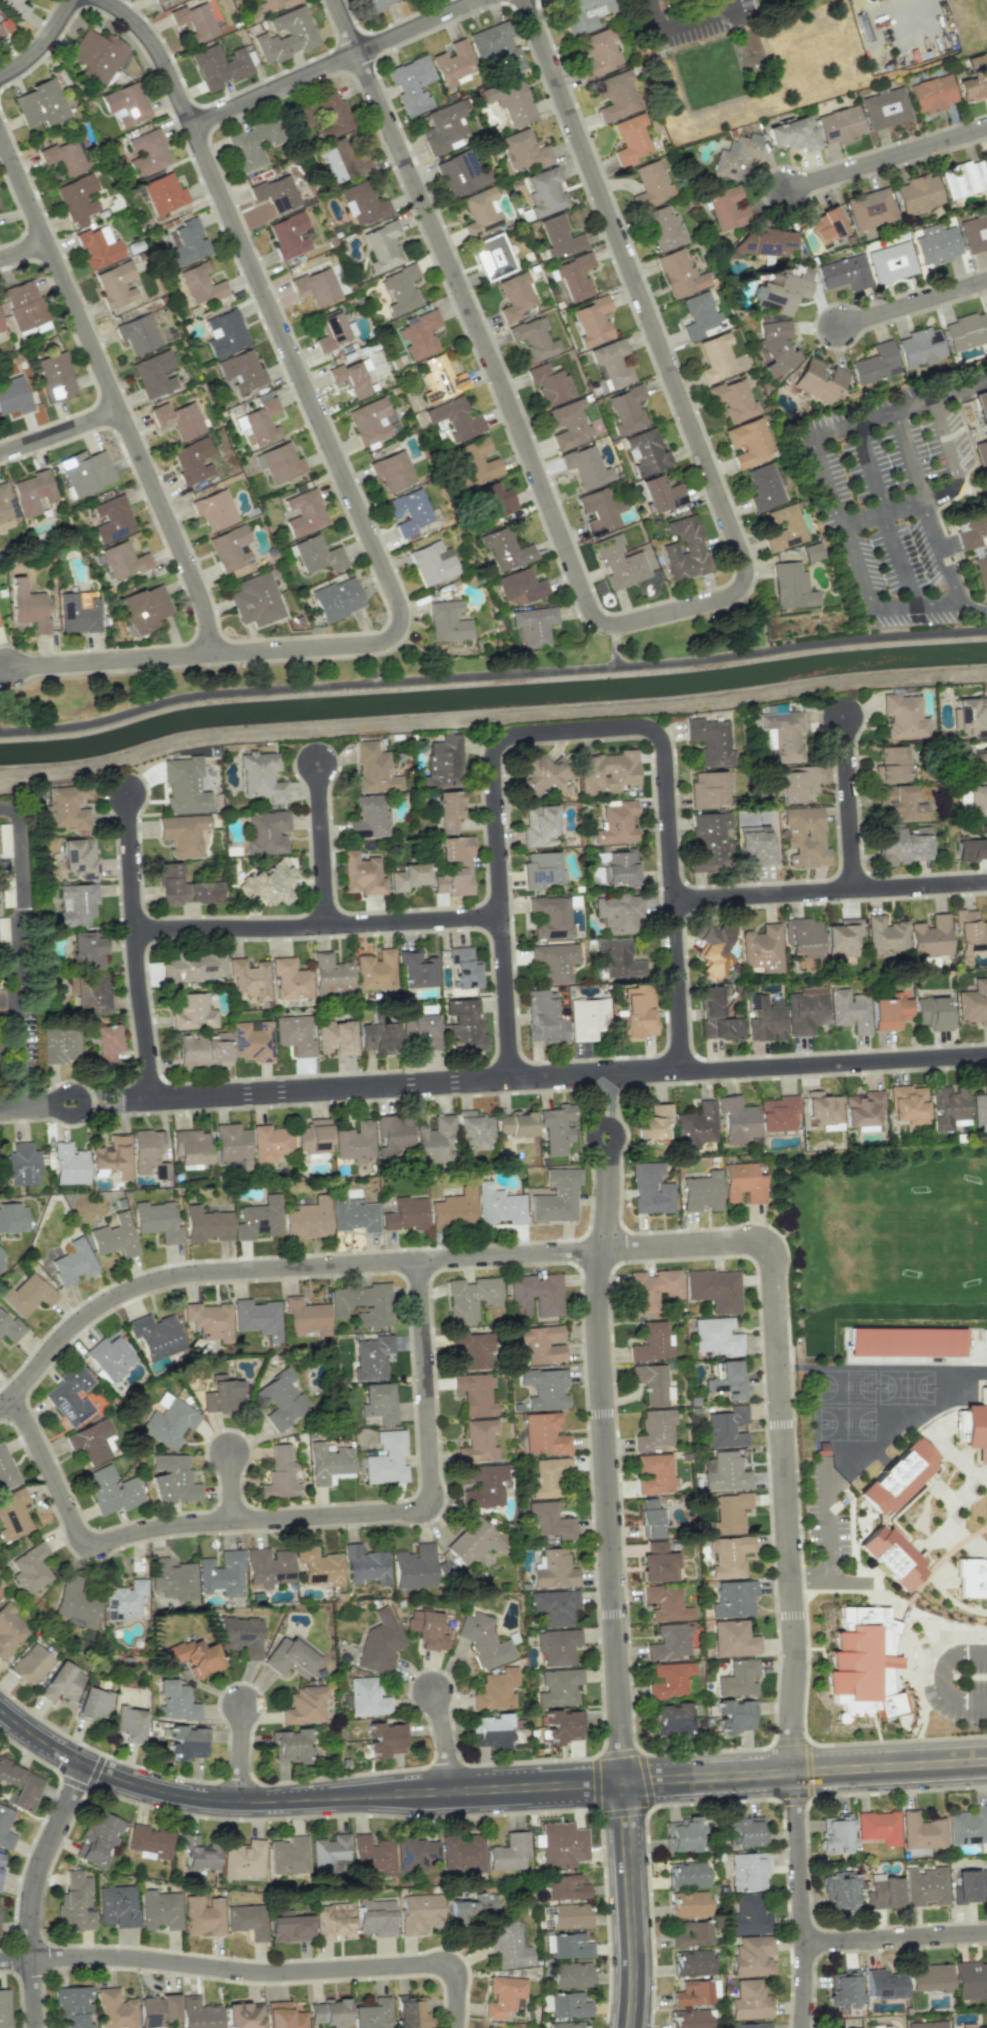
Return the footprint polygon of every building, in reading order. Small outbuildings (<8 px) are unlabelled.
[(262,1),(259,2),(264,15),(301,0),(261,0),(262,1)] [(362,15),(398,2),(397,0),(357,0),(362,15)] [(594,16),(616,9),(612,0),(557,0),(570,37),(598,27),(594,16)] [(217,34),(205,2),(185,10),(184,6),(168,12),(174,26),(185,22),(193,44),(217,34)] [(318,45),(304,5),(267,17),(272,32),(284,28),(286,34),(267,40),(265,32),(252,36),(262,64),(318,45)] [(526,68),(518,45),(514,46),(505,21),(468,33),(481,69),(494,64),(499,77),(526,68)] [(584,78),(620,67),(612,40),(614,39),(610,27),(580,37),(588,63),(580,65),(584,78)] [(107,34),(103,40),(84,28),(67,57),(81,65),(76,73),(102,88),(127,46),(107,34)] [(463,37),(449,43),(454,54),(445,58),(442,51),(430,56),(443,89),(466,80),(464,74),(476,69),(463,37)] [(253,73),(243,46),(229,51),(231,57),(222,60),(215,43),(190,53),(205,93),(221,87),(219,82),(228,78),(230,82),(253,73)] [(962,103),(986,96),(986,52),(965,58),(970,77),(956,81),(962,103)] [(406,118),(432,108),(423,86),(435,81),(425,54),(385,69),(392,86),(394,85),(406,118)] [(638,110),(628,81),(633,80),(629,69),(597,79),(605,105),(596,108),(601,123),(638,110)] [(535,118),(519,74),(472,92),(478,107),(498,100),(509,127),(535,118)] [(916,116),(946,108),(945,104),(956,101),(948,74),(908,85),(916,116)] [(45,127),(70,116),(54,78),(11,96),(25,127),(42,119),(45,127)] [(870,131),(912,118),(901,86),(860,98),(870,131)] [(353,128),(342,99),(338,100),(334,92),(293,108),(301,126),(303,125),(304,126),(312,123),(320,141),(353,128)] [(816,116),(824,145),(835,141),(836,144),(865,135),(856,104),(816,116)] [(612,122),(621,148),(613,151),(619,169),(636,163),(634,158),(651,152),(642,125),(646,124),(642,113),(612,122)] [(819,148),(808,114),(765,127),(771,148),(781,145),(783,150),(800,145),(803,153),(819,148)] [(240,174),(266,163),(258,142),(269,138),(272,145),(284,141),(274,116),(240,130),(240,128),(225,134),(240,174)] [(171,163),(156,127),(125,140),(133,159),(127,162),(134,179),(171,163)] [(548,144),(534,148),(528,128),(499,137),(511,173),(553,160),(548,144)] [(359,171),(361,176),(374,170),(366,152),(359,155),(349,133),(315,149),(331,184),(359,171)] [(742,181),(748,157),(756,158),(762,136),(748,133),(746,140),(730,137),(726,150),(718,148),(712,173),(742,181)] [(65,177),(89,167),(76,135),(37,151),(43,165),(58,159),(65,177)] [(450,198),(491,182),(484,165),(478,168),(470,148),(436,162),(450,198)] [(981,160),(967,164),(967,162),(940,170),(948,199),(986,189),(986,183),(981,160)] [(672,196),(659,161),(634,170),(642,192),(632,195),(638,209),(672,196)] [(536,218),(567,206),(558,182),(561,181),(555,165),(522,178),(536,218)] [(55,186),(71,229),(88,222),(86,216),(99,211),(92,193),(97,190),(90,172),(55,186)] [(154,216),(189,201),(183,186),(177,189),(171,172),(141,184),(154,216)] [(300,204),(287,172),(248,188),(253,202),(268,196),(275,214),(300,204)] [(901,214),(942,204),(934,172),(904,179),(905,184),(895,187),(901,214)] [(392,214),(387,199),(376,203),(368,179),(340,189),(354,227),(392,214)] [(705,194),(717,232),(751,221),(745,205),(733,209),(731,201),(741,198),(737,184),(705,194)] [(461,198),(471,222),(462,225),(467,239),(503,224),(493,199),(497,198),(492,185),(461,198)] [(895,220),(886,188),(845,199),(854,231),(895,220)] [(686,241),(675,213),(670,214),(666,204),(642,214),(658,253),(686,241)] [(847,233),(836,206),(808,217),(818,244),(847,233)] [(266,225),(281,260),(310,249),(304,232),(309,229),(302,210),(266,225)] [(538,221),(551,259),(586,247),(581,233),(569,237),(561,213),(538,221)] [(986,248),(986,213),(958,221),(967,254),(986,248)] [(173,267),(210,254),(203,234),(202,234),(196,218),(172,226),(179,245),(167,249),(173,267)] [(373,274),(403,262),(392,237),(401,234),(395,219),(362,234),(372,259),(368,261),(373,274)] [(961,254),(953,226),(940,229),(938,223),(918,228),(920,236),(913,238),(921,268),(951,259),(950,257),(961,254)] [(124,258),(118,238),(111,241),(106,225),(88,231),(87,230),(76,234),(87,270),(124,258)] [(791,257),(792,231),(736,228),(734,258),(740,259),(740,254),(791,257)] [(516,269),(501,233),(472,245),(486,281),(516,269)] [(916,273),(907,240),(866,252),(875,285),(916,273)] [(710,285),(705,271),(696,274),(693,266),(688,267),(681,248),(656,256),(671,299),(710,285)] [(592,295),(583,270),(594,266),(589,253),(555,264),(569,303),(592,295)] [(847,282),(850,291),(868,286),(860,255),(817,266),(823,288),(847,282)] [(107,310),(137,298),(131,282),(136,280),(129,260),(93,273),(107,310)] [(191,306),(227,292),(222,279),(209,285),(204,274),(209,272),(205,261),(178,271),(191,306)] [(420,306),(410,280),(419,277),(414,264),(380,276),(390,303),(386,305),(391,317),(420,306)] [(341,297),(328,266),(290,281),(295,294),(307,289),(315,307),(341,297)] [(790,317),(796,295),(808,299),(813,281),(810,280),(813,269),(802,266),(799,277),(782,272),(781,275),(772,273),(769,283),(757,280),(752,299),(779,307),(777,313),(790,317)] [(497,281),(506,306),(498,309),(505,325),(520,318),(518,312),(537,305),(524,271),(497,281)] [(48,320),(32,278),(1,289),(17,332),(48,320)] [(682,299),(689,323),(681,325),(687,342),(704,337),(702,330),(720,324),(709,290),(682,299)] [(612,338),(603,313),(611,310),(607,296),(572,308),(581,335),(578,336),(582,348),(612,338)] [(204,319),(212,341),(207,343),(212,357),(248,344),(235,308),(204,319)] [(438,351),(430,330),(441,325),(434,308),(405,320),(406,324),(395,328),(400,342),(402,341),(410,361),(438,351)] [(336,347),(335,343),(349,338),(337,309),(315,318),(322,336),(314,339),(319,354),(336,347)] [(986,342),(986,327),(982,311),(942,323),(951,353),(986,342)] [(132,356),(161,344),(147,312),(113,327),(119,341),(124,339),(132,356)] [(561,352),(557,338),(548,341),(543,328),(547,327),(544,315),(507,327),(512,343),(523,339),(530,362),(561,352)] [(759,323),(761,339),(756,341),(761,350),(763,366),(769,378),(801,361),(795,349),(788,350),(783,340),(790,336),(788,320),(759,323)] [(896,337),(905,368),(945,357),(937,326),(896,337)] [(698,341),(706,368),(699,370),(703,383),(737,372),(728,345),(732,343),(728,331),(698,341)] [(628,353),(622,337),(588,349),(604,392),(634,380),(628,364),(622,366),(619,356),(628,353)] [(850,362),(857,386),(900,373),(890,339),(871,344),(874,355),(850,362)] [(215,362),(223,383),(230,380),(236,395),(265,383),(251,348),(215,362)] [(176,387),(169,371),(175,369),(167,349),(131,363),(145,400),(176,387)] [(45,404),(78,394),(64,350),(32,360),(45,404)] [(469,388),(462,371),(451,376),(442,353),(417,362),(428,390),(421,393),(426,405),(469,388)] [(792,386),(827,404),(835,389),(838,390),(848,373),(832,365),(830,368),(807,357),(792,386)] [(353,400),(372,392),(357,358),(328,371),(333,384),(344,379),(353,400)] [(543,407),(573,397),(563,368),(550,372),(547,362),(525,370),(531,386),(534,384),(543,407)] [(21,374),(0,381),(0,415),(15,410),(17,415),(32,410),(21,374)] [(757,415),(744,377),(707,389),(712,405),(722,401),(729,424),(757,415)] [(607,395),(615,423),(612,424),(616,436),(646,427),(638,400),(646,399),(642,385),(607,395)] [(984,480),(986,479),(986,387),(972,392),(986,437),(971,441),(984,480)] [(485,431),(479,413),(468,417),(460,395),(422,410),(428,425),(445,418),(451,433),(448,434),(451,444),(485,431)] [(346,411),(359,446),(397,431),(383,396),(346,411)] [(551,435),(556,451),(594,438),(589,423),(584,425),(579,409),(586,406),(583,397),(543,411),(549,430),(561,426),(563,431),(551,435)] [(169,410),(166,402),(150,408),(157,430),(173,424),(178,441),(204,432),(194,402),(169,410)] [(774,455),(760,416),(723,430),(730,448),(741,444),(743,451),(732,455),(737,469),(774,455)] [(667,450),(663,452),(653,427),(622,439),(637,478),(672,464),(667,450)] [(184,486),(213,475),(209,463),(202,466),(199,459),(212,454),(205,436),(170,449),(184,486)] [(502,474),(497,457),(483,462),(480,455),(490,451),(485,436),(452,448),(466,486),(502,474)] [(272,485),(306,471),(300,456),(295,458),(287,441),(258,453),(272,485)] [(601,469),(593,444),(559,456),(564,470),(573,467),(581,491),(612,480),(608,466),(601,469)] [(103,449),(85,456),(83,450),(58,459),(72,497),(115,481),(103,449)] [(415,481),(402,449),(368,463),(381,495),(415,481)] [(754,513),(785,502),(779,485),(782,484),(773,461),(745,471),(753,494),(748,496),(754,513)] [(10,481),(21,518),(40,512),(36,498),(43,496),(45,503),(56,500),(47,470),(10,481)] [(686,501),(680,483),(666,488),(660,474),(639,481),(651,514),(686,501)] [(6,499),(9,498),(5,481),(0,483),(0,528),(1,530),(13,527),(6,499)] [(516,509),(508,488),(501,491),(497,481),(473,491),(485,522),(516,509)] [(575,497),(581,514),(591,511),(594,519),(585,522),(590,537),(621,526),(616,513),(627,509),(622,495),(611,499),(606,486),(575,497)] [(291,537),(327,524),(313,487),(282,499),(287,511),(294,509),(296,516),(284,520),(291,537)] [(382,501),(390,522),(393,520),(399,538),(416,532),(413,527),(432,520),(420,487),(382,501)] [(190,500),(195,517),(202,515),(207,531),(236,522),(226,489),(190,500)] [(92,527),(99,544),(136,530),(121,494),(90,506),(95,517),(102,515),(105,522),(92,527)] [(807,540),(794,503),(765,512),(770,526),(778,523),(780,530),(763,536),(769,552),(807,540)] [(953,522),(961,551),(986,544),(986,513),(953,522)] [(670,581),(711,572),(697,514),(665,521),(668,536),(679,533),(683,552),(678,554),(675,542),(661,545),(670,581)] [(224,581),(254,570),(244,543),(249,541),(244,525),(209,537),(224,581)] [(496,572),(535,560),(530,544),(514,549),(507,525),(477,535),(482,549),(488,547),(496,572)] [(303,573),(327,564),(330,573),(347,566),(339,545),(324,551),(317,533),(292,543),(303,573)] [(610,591),(649,577),(640,550),(625,556),(617,533),(592,542),(604,575),(610,591)] [(112,581),(152,566),(147,552),(132,558),(125,540),(100,550),(112,581)] [(421,587),(458,573),(448,547),(441,550),(437,540),(407,552),(421,587)] [(801,547),(806,563),(824,558),(819,542),(801,547)] [(971,559),(982,598),(986,597),(986,554),(971,559)] [(818,606),(817,591),(808,591),(807,571),(800,571),(799,562),(773,563),(775,608),(818,606)] [(542,578),(534,582),(528,566),(494,578),(502,602),(512,598),(515,606),(548,594),(542,578)] [(285,617),(269,571),(226,587),(240,625),(251,621),(253,628),(285,617)] [(311,591),(323,623),(364,607),(352,575),(311,591)] [(45,592),(23,593),(23,576),(10,576),(12,622),(33,621),(33,634),(47,634),(45,592)] [(133,637),(158,627),(155,620),(173,612),(160,582),(118,599),(133,637)] [(99,631),(98,598),(85,598),(85,593),(59,594),(60,632),(99,631)] [(471,639),(470,619),(454,620),(454,612),(462,612),(461,601),(429,602),(431,641),(471,639)] [(510,611),(512,628),(519,627),(521,649),(548,646),(546,625),(557,623),(555,607),(510,611)] [(928,738),(928,717),(920,717),(919,694),(882,695),(882,716),(887,716),(888,739),(928,738)] [(956,698),(957,730),(967,729),(967,738),(986,737),(986,714),(986,697),(956,698)] [(803,762),(802,744),(798,744),(798,734),(802,734),(802,712),(757,714),(757,729),(773,728),(774,750),(764,751),(765,763),(803,762)] [(734,766),(734,750),(729,750),(728,720),(701,721),(701,718),(685,718),(686,740),(700,740),(701,766),(734,766)] [(765,729),(764,749),(772,749),(773,729),(765,729)] [(461,734),(440,734),(440,741),(428,741),(428,776),(422,776),(422,787),(461,787),(461,734)] [(357,792),(401,790),(401,776),(389,776),(388,752),(377,752),(376,740),(355,741),(357,792)] [(909,781),(908,746),(880,747),(880,766),(870,766),(871,783),(909,781)] [(580,793),(638,791),(636,749),(619,750),(619,755),(579,756),(580,793)] [(971,752),(972,777),(986,777),(986,751),(971,752)] [(285,781),(271,781),(271,770),(279,770),(278,752),(240,753),(241,797),(267,797),(268,803),(286,803),(285,781)] [(560,756),(547,764),(540,753),(531,759),(529,757),(517,764),(526,778),(518,783),(528,799),(549,785),(552,790),(573,776),(560,756)] [(199,757),(162,759),(164,783),(166,783),(168,813),(210,811),(209,791),(201,792),(199,757)] [(814,766),(800,767),(800,771),(774,772),(775,794),(781,794),(781,803),(816,801),(814,766)] [(691,809),(717,808),(717,801),(726,800),(725,772),(693,772),(694,781),(690,782),(691,809)] [(968,817),(986,816),(986,783),(967,783),(968,817)] [(89,829),(88,808),(79,809),(78,799),(89,798),(89,785),(48,788),(49,806),(44,806),(45,818),(49,818),(50,827),(72,826),(72,830),(89,829)] [(893,821),(927,820),(926,803),(915,804),(914,785),(877,786),(878,804),(885,804),(885,811),(893,811),(893,821)] [(967,809),(966,786),(959,786),(959,810),(967,809)] [(463,818),(462,791),(436,792),(438,832),(457,831),(457,819),(463,818)] [(354,796),(354,810),(358,810),(359,819),(348,819),(348,836),(365,836),(365,837),(389,837),(388,810),(384,810),(384,795),(354,796)] [(556,805),(523,806),(525,847),(542,846),(541,836),(557,835),(556,805)] [(781,809),(782,828),(786,828),(788,867),(828,865),(828,847),(824,848),(822,807),(781,809)] [(289,811),(247,812),(248,855),(286,854),(285,832),(289,832),(289,811)] [(690,814),(693,872),(726,870),(725,852),(731,852),(731,839),(725,839),(724,829),(730,829),(730,812),(690,814)] [(158,817),(159,839),(170,839),(171,858),(200,857),(199,829),(209,829),(209,815),(158,817)] [(957,859),(986,859),(986,822),(983,822),(983,839),(966,839),(966,835),(956,835),(957,859)] [(9,824),(0,824),(0,857),(10,857),(9,824)] [(776,848),(770,849),(770,825),(738,827),(739,863),(776,862),(776,848)] [(930,859),(929,827),(914,827),(915,833),(905,833),(905,827),(894,828),(894,834),(878,834),(879,867),(896,866),(895,864),(909,863),(909,859),(930,859)] [(473,895),(470,836),(439,838),(441,862),(452,861),(452,868),(444,869),(444,875),(432,876),(433,893),(446,892),(446,896),(473,895)] [(99,878),(98,855),(94,856),(93,838),(61,839),(62,879),(99,878)] [(378,858),(356,858),(356,850),(342,850),(343,894),(384,893),(384,877),(378,877),(378,858)] [(638,884),(637,851),(606,852),(606,865),(601,865),(601,885),(638,884)] [(524,890),(543,889),(543,883),(559,883),(558,852),(526,853),(527,862),(523,862),(524,890)] [(239,880),(248,900),(260,894),(266,906),(278,900),(280,905),(291,899),(283,882),(293,877),(285,860),(260,872),(259,871),(239,880)] [(180,883),(179,862),(159,863),(161,904),(220,902),(219,881),(180,883)] [(401,864),(402,871),(389,871),(390,892),(406,892),(405,886),(429,885),(428,863),(401,864)] [(89,925),(89,916),(94,916),(93,903),(97,903),(97,884),(58,885),(59,926),(89,925)] [(641,895),(594,897),(594,918),(602,917),(603,935),(637,934),(637,918),(641,917),(641,895)] [(571,938),(569,896),(527,898),(528,912),(542,911),(543,925),(533,925),(533,939),(571,938)] [(976,923),(976,909),(956,910),(957,956),(970,956),(970,950),(986,950),(986,922),(976,923)] [(950,955),(948,913),(932,914),(932,927),(923,928),(923,923),(910,923),(911,956),(950,955)] [(907,949),(906,922),(883,923),(882,915),(866,915),(868,955),(892,954),(891,950),(907,949)] [(783,920),(784,944),(790,944),(790,953),(801,953),(801,958),(821,958),(820,918),(783,920)] [(825,925),(826,957),(838,957),(838,965),(856,964),(855,936),(861,935),(861,918),(838,919),(838,925),(825,925)] [(781,972),(779,923),(761,924),(761,931),(741,932),(742,967),(761,966),(761,973),(781,972)] [(733,926),(716,924),(715,928),(697,925),(695,939),(701,940),(698,959),(705,960),(702,978),(722,981),(726,955),(729,955),(733,926)] [(70,932),(72,969),(104,968),(103,937),(93,937),(92,931),(70,932)] [(645,976),(644,960),(631,960),(630,938),(595,940),(595,953),(604,953),(605,978),(645,976)] [(577,944),(530,945),(531,962),(544,961),(545,984),(570,983),(569,964),(578,964),(577,944)] [(478,988),(477,964),(471,964),(470,947),(449,947),(449,963),(454,963),(454,989),(478,988)] [(356,957),(357,989),(395,988),(393,948),(377,949),(377,956),(356,957)] [(437,986),(436,957),(419,958),(419,950),(398,951),(398,964),(402,964),(403,988),(437,986)] [(315,994),(353,992),(351,961),(331,962),(330,951),(313,952),(315,994)] [(225,977),(224,952),(174,954),(174,961),(161,961),(162,987),(181,986),(181,982),(195,981),(195,978),(225,977)] [(271,958),(271,976),(275,975),(275,999),(311,998),(310,969),(293,970),(293,957),(271,958)] [(267,961),(254,961),(254,967),(245,968),(245,958),(229,958),(231,996),(253,995),(254,1001),(269,1001),(267,961)] [(109,975),(69,975),(69,996),(74,996),(74,1007),(87,1007),(87,1015),(109,1014),(109,975)] [(972,978),(973,990),(957,991),(959,1021),(975,1021),(976,1026),(986,1026),(986,977),(972,978)] [(615,1038),(655,1037),(653,985),(624,985),(625,1023),(615,1023),(615,1038)] [(701,1038),(741,1039),(742,1013),(731,1013),(731,1018),(721,1018),(721,986),(701,986),(701,1006),(702,1006),(701,1038)] [(787,993),(788,1036),(814,1036),(813,1025),(826,1025),(825,987),(798,988),(799,993),(787,993)] [(830,1026),(852,1025),(852,1036),(869,1035),(868,995),(849,995),(849,988),(829,989),(830,1026)] [(527,1042),(567,1042),(567,1018),(555,1018),(555,990),(526,991),(527,1042)] [(900,1020),(911,1020),(910,998),(901,999),(901,992),(891,992),(891,998),(872,999),(873,1031),(900,1030),(900,1020)] [(216,1026),(215,1009),(206,1010),(205,993),(174,994),(175,1011),(171,1012),(172,1030),(196,1029),(196,1027),(216,1026)] [(750,1040),(772,1039),(784,1039),(783,999),(766,999),(765,994),(747,995),(747,1010),(748,1010),(750,1040)] [(949,996),(915,997),(916,1025),(926,1025),(926,1031),(950,1030),(949,996)] [(480,998),(445,1000),(445,1016),(452,1015),(453,1023),(446,1024),(447,1036),(456,1035),(457,1051),(483,1050),(480,998)] [(607,998),(569,1000),(571,1041),(596,1040),(595,1031),(608,1030),(607,998)] [(436,1039),(436,1014),(402,1015),(402,1040),(436,1039)] [(291,1045),(292,1057),(314,1056),(314,1039),(310,1039),(309,1015),(274,1016),(275,1046),(291,1045)] [(272,1060),(270,1021),(233,1022),(235,1061),(272,1060)] [(317,1023),(318,1054),(332,1053),(332,1056),(355,1055),(354,1022),(317,1023)] [(397,1023),(359,1024),(360,1050),(373,1050),(374,1055),(398,1054),(397,1023)] [(97,1067),(116,1066),(115,1051),(123,1051),(121,1025),(95,1026),(97,1067)] [(79,1062),(78,1028),(42,1029),(43,1063),(79,1062)] [(230,1066),(229,1032),(212,1032),(212,1035),(192,1035),(192,1036),(177,1036),(177,1067),(230,1066)] [(889,1087),(890,1120),(906,1120),(906,1124),(926,1124),(925,1086),(889,1087)] [(934,1132),(952,1131),(952,1125),(968,1125),(967,1087),(952,1087),(932,1088),(934,1132)] [(844,1096),(846,1127),(856,1126),(856,1131),(877,1130),(876,1109),(883,1109),(882,1090),(862,1091),(862,1095),(844,1096)] [(840,1096),(821,1096),(821,1091),(805,1091),(807,1124),(841,1123),(840,1096)] [(986,1129),(986,1094),(972,1095),(973,1129),(986,1129)] [(798,1095),(777,1096),(777,1100),(759,1101),(761,1131),(792,1130),(792,1114),(798,1114),(798,1095)] [(757,1106),(740,1106),(739,1096),(717,1096),(718,1113),(723,1113),(724,1144),(743,1143),(743,1137),(758,1136),(757,1106)] [(714,1099),(698,1100),(698,1113),(676,1114),(677,1150),(698,1149),(697,1142),(715,1142),(714,1099)] [(670,1103),(645,1104),(645,1119),(635,1119),(636,1139),(665,1138),(665,1124),(670,1124),(670,1103)] [(545,1155),(566,1155),(565,1142),(572,1142),(571,1123),(574,1123),(574,1104),(557,1104),(557,1109),(539,1109),(539,1128),(545,1127),(545,1155)] [(473,1110),(459,1110),(458,1143),(492,1144),(492,1117),(473,1116),(473,1110)] [(497,1137),(535,1136),(534,1112),(509,1113),(509,1115),(496,1115),(497,1137)] [(412,1147),(411,1118),(395,1118),(395,1115),(375,1116),(377,1160),(396,1160),(395,1148),(412,1147)] [(415,1124),(416,1163),(452,1162),(451,1115),(432,1115),(432,1129),(425,1129),(425,1123),(415,1124)] [(295,1125),(296,1153),(329,1152),(328,1118),(305,1119),(305,1124),(295,1125)] [(372,1119),(354,1120),(354,1129),(334,1130),(335,1159),(351,1159),(352,1163),(365,1163),(365,1157),(373,1157),(372,1119)] [(248,1129),(238,1130),(238,1123),(214,1124),(216,1161),(249,1160),(248,1129)] [(254,1165),(275,1164),(274,1155),(291,1154),(290,1127),(269,1128),(268,1124),(252,1125),(254,1165)] [(162,1130),(132,1131),(134,1174),(153,1173),(154,1179),(169,1178),(168,1162),(156,1162),(155,1152),(163,1152),(162,1130)] [(208,1130),(173,1131),(174,1165),(209,1164),(208,1130)] [(91,1147),(91,1170),(93,1170),(93,1176),(101,1176),(101,1169),(117,1169),(117,1179),(128,1179),(127,1134),(109,1134),(109,1147),(91,1147)] [(55,1184),(87,1183),(86,1151),(70,1151),(69,1141),(53,1142),(55,1184)] [(37,1150),(31,1151),(31,1142),(11,1142),(12,1151),(7,1152),(8,1185),(38,1185),(37,1150)] [(673,1212),(672,1182),(661,1183),(661,1162),(632,1163),(633,1213),(673,1212)] [(725,1202),(738,1202),(737,1191),(745,1191),(746,1204),(764,1203),(763,1174),(755,1175),(755,1162),(723,1164),(725,1202)] [(579,1169),(545,1169),(545,1187),(553,1187),(553,1195),(530,1196),(530,1221),(575,1221),(575,1185),(579,1185),(579,1169)] [(720,1169),(706,1169),(706,1177),(681,1177),(682,1211),(721,1210),(720,1169)] [(523,1195),(502,1195),(501,1190),(491,1190),(490,1181),(477,1181),(479,1222),(508,1221),(508,1225),(524,1224),(523,1195)] [(474,1185),(459,1186),(460,1195),(441,1196),(441,1201),(430,1202),(430,1227),(475,1225),(474,1185)] [(378,1232),(377,1203),(361,1203),(361,1198),(344,1198),(344,1189),(331,1189),(333,1230),(362,1229),(362,1233),(378,1232)] [(281,1233),(279,1193),(264,1194),(264,1205),(239,1206),(240,1223),(235,1223),(236,1241),(252,1240),(252,1235),(281,1233)] [(284,1237),(329,1236),(328,1194),(314,1195),(314,1204),(294,1205),(294,1211),(283,1212),(284,1237)] [(425,1197),(393,1198),(393,1212),(381,1213),(382,1229),(426,1227),(425,1197)] [(136,1233),(160,1231),(161,1245),(182,1243),(181,1226),(175,1226),(173,1202),(145,1204),(145,1201),(133,1202),(136,1233)] [(26,1203),(0,1204),(0,1233),(27,1232),(26,1203)] [(232,1239),(231,1211),(199,1212),(199,1204),(185,1205),(187,1243),(204,1242),(204,1237),(215,1236),(215,1240),(232,1239)] [(95,1255),(119,1248),(122,1258),(138,1254),(126,1209),(112,1213),(115,1224),(88,1231),(95,1255)] [(98,1272),(80,1235),(67,1241),(71,1250),(49,1261),(61,1286),(81,1276),(83,1279),(98,1272)] [(657,1313),(657,1297),(680,1296),(679,1270),(653,1271),(654,1276),(644,1276),(644,1272),(630,1272),(632,1314),(657,1313)] [(740,1313),(739,1270),(686,1272),(687,1300),(711,1299),(712,1314),(740,1313)] [(40,1300),(47,1308),(57,1297),(31,1271),(12,1291),(9,1287),(0,1296),(0,1298),(21,1319),(40,1300)] [(534,1317),(561,1316),(560,1273),(543,1274),(543,1276),(509,1277),(510,1314),(529,1313),(529,1297),(534,1297),(534,1317)] [(447,1280),(449,1323),(477,1322),(476,1306),(499,1305),(498,1278),(472,1278),(473,1283),(463,1284),(463,1279),(447,1280)] [(330,1287),(332,1318),(346,1318),(345,1307),(366,1306),(366,1313),(355,1313),(355,1327),(391,1325),(389,1285),(330,1287)] [(329,1336),(328,1304),(301,1305),(301,1296),(286,1297),(287,1337),(302,1336),(302,1331),(316,1331),(316,1336),(329,1336)] [(281,1342),(279,1302),(250,1303),(250,1299),(233,1299),(235,1330),(257,1329),(257,1335),(267,1335),(267,1343),(281,1342)] [(230,1303),(183,1305),(183,1322),(191,1321),(192,1327),(199,1327),(200,1340),(218,1339),(219,1343),(231,1343),(230,1303)] [(12,1344),(26,1329),(12,1316),(9,1320),(0,1311),(0,1335),(1,1334),(12,1344)] [(148,1362),(185,1349),(172,1314),(151,1322),(149,1314),(125,1322),(131,1338),(139,1336),(148,1362)] [(693,1319),(694,1355),(742,1353),(741,1331),(732,1332),(732,1318),(693,1319)] [(672,1359),(671,1334),(666,1334),(666,1321),(641,1322),(642,1345),(629,1346),(630,1360),(672,1359)] [(564,1362),(563,1344),(547,1345),(547,1340),(563,1339),(562,1325),(517,1328),(518,1343),(526,1343),(527,1363),(564,1362)] [(460,1369),(490,1369),(491,1334),(451,1333),(450,1349),(461,1350),(460,1369)] [(84,1351),(109,1384),(126,1371),(123,1368),(135,1359),(116,1334),(106,1341),(103,1337),(84,1351)] [(355,1380),(385,1379),(384,1353),(393,1353),(392,1337),(354,1338),(355,1380)] [(739,1360),(719,1361),(720,1379),(704,1379),(704,1392),(727,1391),(728,1400),(745,1400),(744,1378),(740,1378),(739,1360)] [(94,1411),(84,1397),(79,1400),(75,1395),(92,1382),(78,1361),(56,1376),(60,1381),(43,1393),(69,1429),(94,1411)] [(665,1364),(630,1366),(630,1383),(643,1383),(644,1406),(671,1405),(670,1386),(666,1386),(665,1364)] [(309,1407),(290,1382),(295,1378),(286,1366),(253,1391),(263,1405),(268,1401),(273,1408),(263,1416),(275,1432),(309,1407)] [(565,1369),(517,1371),(518,1385),(532,1385),(533,1397),(526,1397),(527,1411),(567,1409),(566,1390),(565,1369)] [(203,1411),(242,1410),(241,1379),(225,1380),(224,1373),(210,1374),(210,1392),(202,1392),(203,1411)] [(452,1375),(452,1392),(463,1391),(464,1417),(496,1416),(495,1402),(489,1402),(488,1388),(493,1388),(492,1374),(452,1375)] [(396,1424),(395,1402),(392,1402),(391,1383),(363,1384),(364,1406),(360,1406),(360,1417),(378,1416),(378,1424),(396,1424)] [(201,1415),(170,1396),(158,1415),(150,1410),(138,1429),(173,1452),(182,1438),(178,1436),(184,1426),(191,1430),(201,1415)] [(747,1446),(746,1431),(740,1431),(740,1423),(747,1423),(746,1405),(729,1405),(729,1412),(707,1413),(708,1447),(747,1446)] [(963,1405),(962,1426),(962,1447),(986,1447),(986,1405),(963,1405)] [(634,1452),(650,1451),(650,1446),(673,1445),(672,1409),(641,1411),(642,1435),(634,1436),(634,1452)] [(570,1453),(569,1434),(559,1434),(558,1412),(524,1414),(525,1454),(570,1453)] [(64,1435),(71,1452),(81,1448),(88,1466),(114,1456),(108,1441),(114,1439),(106,1418),(64,1435)] [(497,1461),(496,1446),(491,1446),(491,1432),(496,1432),(496,1419),(465,1420),(466,1447),(457,1447),(457,1463),(497,1461)] [(363,1456),(364,1484),(407,1482),(406,1465),(401,1465),(401,1456),(405,1456),(404,1430),(378,1431),(379,1455),(363,1456)] [(936,1457),(926,1447),(915,1436),(856,1493),(867,1504),(877,1515),(883,1509),(887,1513),(934,1466),(930,1463),(936,1457)] [(2,1441),(0,1442),(0,1491),(20,1483),(2,1441)] [(352,1447),(333,1447),(333,1452),(323,1452),(323,1441),(310,1441),(311,1486),(327,1486),(327,1474),(353,1474),(352,1447)] [(299,1496),(299,1483),(294,1483),(293,1463),(290,1463),(289,1444),(269,1444),(270,1484),(258,1485),(259,1498),(299,1496)] [(750,1488),(749,1471),(739,1471),(738,1450),(712,1451),(713,1471),(703,1472),(704,1490),(750,1488)] [(199,1501),(199,1483),(188,1483),(188,1454),(152,1454),(152,1472),(153,1472),(153,1501),(199,1501)] [(637,1479),(638,1493),(676,1491),(676,1476),(671,1477),(670,1454),(635,1455),(636,1474),(648,1473),(648,1479),(637,1479)] [(535,1459),(535,1477),(530,1477),(531,1498),(561,1497),(561,1474),(570,1473),(570,1458),(535,1459)] [(144,1501),(134,1477),(117,1484),(108,1464),(81,1475),(99,1516),(120,1507),(122,1510),(144,1501)] [(467,1466),(467,1480),(477,1480),(477,1489),(462,1490),(463,1507),(503,1506),(502,1480),(506,1480),(506,1465),(467,1466)] [(32,1529),(21,1505),(29,1501),(23,1488),(0,1498),(0,1537),(2,1542),(32,1529)] [(711,1535),(742,1534),(741,1509),(751,1508),(751,1493),(710,1495),(711,1508),(716,1508),(716,1522),(710,1522),(711,1535)] [(641,1538),(660,1538),(659,1524),(663,1523),(663,1509),(655,1509),(655,1499),(640,1499),(641,1538)] [(574,1518),(558,1518),(557,1501),(530,1502),(531,1536),(557,1535),(557,1541),(574,1540),(574,1518)] [(488,1547),(496,1555),(506,1544),(476,1515),(444,1548),(464,1566),(471,1559),(474,1562),(488,1547)] [(878,1524),(867,1535),(856,1545),(902,1593),(913,1583),(924,1572),(918,1566),(922,1562),(887,1526),(883,1530),(878,1524)] [(711,1578),(743,1577),(742,1552),(753,1551),(753,1536),(709,1538),(710,1553),(714,1552),(715,1565),(711,1566),(711,1578)] [(52,1579),(40,1560),(49,1554),(41,1540),(6,1561),(13,1574),(11,1575),(23,1596),(52,1579)] [(676,1553),(666,1553),(666,1541),(647,1541),(647,1555),(641,1555),(641,1582),(672,1581),(672,1569),(676,1568),(676,1553)] [(388,1585),(387,1552),(360,1552),(360,1543),(345,1544),(346,1585),(360,1585),(360,1579),(375,1579),(375,1585),(388,1585)] [(394,1588),(436,1586),(435,1579),(447,1578),(446,1560),(434,1560),(433,1543),(414,1543),(414,1551),(393,1552),(394,1588)] [(341,1554),(316,1555),(315,1546),(295,1546),(295,1564),(302,1564),(303,1584),(330,1583),(330,1586),(342,1586),(341,1554)] [(293,1583),(292,1550),(270,1551),(270,1548),(246,1549),(247,1588),(269,1587),(269,1584),(293,1583)] [(532,1587),(577,1586),(577,1567),(568,1567),(567,1548),(542,1549),(542,1569),(531,1569),(532,1587)] [(219,1550),(220,1567),(212,1568),(211,1557),(197,1558),(199,1594),(211,1594),(211,1590),(220,1590),(221,1597),(243,1596),(241,1550),(219,1550)] [(196,1599),(195,1564),(167,1565),(167,1557),(150,1558),(151,1591),(161,1590),(161,1600),(196,1599)] [(981,1560),(981,1559),(957,1558),(957,1576),(959,1576),(959,1598),(986,1598),(986,1560),(981,1560)] [(81,1577),(63,1573),(53,1618),(95,1627),(101,1596),(78,1591),(81,1577)] [(146,1579),(130,1579),(130,1588),(112,1588),(112,1590),(105,1590),(104,1619),(139,1620),(140,1595),(146,1595),(146,1579)] [(751,1617),(751,1596),(756,1596),(755,1581),(715,1582),(716,1603),(711,1603),(712,1618),(751,1617)] [(644,1605),(650,1605),(650,1621),(692,1620),(691,1606),(682,1607),(681,1586),(643,1588),(644,1605)] [(530,1592),(531,1611),(542,1611),(543,1627),(572,1626),(572,1609),(579,1608),(578,1590),(530,1592)] [(31,1632),(4,1602),(0,1606),(0,1660),(31,1632)] [(355,1666),(388,1676),(394,1657),(391,1651),(404,1646),(388,1605),(372,1610),(378,1625),(365,1630),(355,1666)] [(880,1718),(906,1712),(900,1691),(892,1693),(890,1668),(891,1654),(893,1643),(895,1635),(896,1635),(900,1623),(888,1619),(888,1607),(841,1607),(840,1622),(842,1622),(842,1632),(833,1631),(836,1651),(828,1651),(832,1671),(824,1670),(829,1694),(833,1694),(833,1703),(842,1704),(842,1712),(840,1711),(838,1712),(836,1714),(835,1716),(837,1720),(838,1721),(835,1722),(838,1724),(842,1724),(845,1723),(847,1721),(848,1719),(849,1717),(851,1717),(851,1713),(853,1713),(853,1715),(858,1715),(858,1713),(862,1713),(863,1715),(868,1715),(868,1713),(869,1713),(871,1712),(871,1711),(871,1710),(878,1709),(880,1718)] [(444,1651),(446,1634),(437,1633),(439,1613),(408,1609),(406,1630),(416,1631),(415,1639),(421,1640),(420,1648),(444,1651)] [(515,1658),(508,1638),(495,1643),(489,1629),(493,1619),(473,1612),(471,1617),(462,1614),(455,1636),(470,1641),(469,1646),(477,1668),(483,1670),(515,1658)] [(259,1660),(259,1617),(215,1618),(216,1649),(245,1648),(246,1660),(259,1660)] [(759,1635),(747,1636),(746,1620),(712,1621),(713,1657),(760,1655),(759,1635)] [(646,1659),(689,1658),(688,1634),(691,1634),(691,1624),(657,1625),(657,1644),(646,1644),(646,1659)] [(543,1667),(573,1665),(572,1645),(581,1645),(580,1629),(536,1631),(537,1654),(542,1653),(543,1667)] [(281,1633),(262,1663),(280,1676),(286,1667),(304,1680),(319,1658),(281,1633)] [(222,1666),(213,1642),(202,1647),(197,1635),(161,1650),(168,1667),(184,1660),(192,1679),(222,1666)] [(8,1668),(29,1688),(54,1661),(33,1642),(8,1668)] [(56,1694),(68,1701),(85,1676),(60,1660),(37,1695),(50,1703),(56,1694)] [(756,1695),(756,1682),(750,1682),(750,1675),(757,1675),(757,1660),(730,1660),(730,1676),(717,1676),(717,1696),(756,1695)] [(651,1664),(652,1677),(660,1677),(660,1683),(648,1683),(649,1698),(686,1697),(685,1676),(694,1675),(694,1663),(651,1664)] [(471,1709),(512,1708),(512,1686),(517,1686),(517,1666),(501,1666),(501,1674),(481,1674),(481,1693),(471,1694),(471,1709)] [(541,1670),(542,1691),(537,1691),(537,1706),(576,1705),(576,1685),(582,1684),(582,1669),(541,1670)] [(349,1678),(350,1715),(389,1713),(389,1697),(378,1697),(378,1677),(349,1678)] [(199,1719),(199,1703),(189,1703),(189,1685),(174,1685),(174,1679),(157,1679),(157,1695),(162,1695),(162,1706),(157,1706),(156,1719),(199,1719)] [(323,1722),(322,1700),(326,1700),(326,1685),(294,1686),(294,1695),(289,1695),(290,1708),(280,1709),(281,1724),(323,1722)] [(89,1723),(92,1715),(103,1719),(111,1695),(84,1686),(74,1718),(89,1723)] [(717,1700),(718,1736),(735,1735),(735,1730),(755,1729),(754,1700),(731,1701),(731,1700),(717,1700)] [(691,1732),(690,1703),(654,1704),(655,1733),(691,1732)] [(144,1709),(115,1706),(113,1732),(124,1733),(123,1742),(140,1744),(144,1709)] [(578,1740),(578,1711),(559,1711),(559,1710),(544,1710),(544,1725),(547,1725),(547,1746),(561,1746),(561,1740),(578,1740)] [(509,1713),(494,1713),(494,1717),(473,1717),(473,1733),(477,1732),(477,1748),(510,1747),(509,1713)] [(404,1752),(403,1725),(381,1725),(381,1722),(368,1722),(369,1759),(385,1758),(385,1752),(404,1752)] [(203,1759),(204,1728),(184,1727),(184,1726),(169,1725),(169,1741),(169,1758),(203,1759)] [(309,1730),(272,1731),(273,1763),(310,1762),(309,1730)] [(29,1814),(43,1776),(0,1760),(0,1784),(15,1790),(9,1806),(29,1814)] [(5,1831),(13,1811),(0,1806),(0,1847),(9,1851),(16,1835),(5,1831)] [(973,1806),(974,1812),(947,1813),(948,1845),(984,1843),(983,1823),(986,1823),(986,1806),(973,1806)] [(125,1822),(92,1808),(79,1839),(81,1840),(73,1857),(102,1870),(112,1846),(114,1847),(125,1822)] [(902,1849),(944,1847),(943,1820),(916,1821),(916,1811),(901,1811),(902,1849)] [(898,1846),(897,1812),(856,1813),(857,1839),(880,1838),(881,1846),(898,1846)] [(852,1813),(836,1813),(836,1819),(821,1819),(821,1850),(826,1850),(826,1854),(836,1854),(836,1847),(852,1847),(852,1813)] [(762,1816),(746,1816),(746,1814),(726,1815),(727,1833),(728,1833),(729,1848),(763,1847),(762,1816)] [(665,1820),(666,1852),(698,1851),(697,1834),(701,1834),(700,1819),(665,1820)] [(588,1860),(586,1828),(573,1829),(573,1822),(541,1823),(542,1867),(575,1866),(575,1860),(588,1860)] [(173,1832),(147,1828),(147,1826),(130,1823),(126,1849),(138,1850),(137,1856),(169,1861),(173,1832)] [(523,1869),(522,1849),(528,1848),(527,1831),(505,1832),(505,1846),(487,1847),(488,1870),(523,1869)] [(311,1840),(313,1878),(338,1877),(337,1861),(348,1860),(347,1833),(331,1834),(332,1839),(311,1840)] [(352,1834),(354,1871),(380,1870),(380,1878),(393,1877),(392,1840),(370,1841),(370,1833),(352,1834)] [(197,1835),(184,1834),(183,1868),(217,1870),(218,1848),(197,1847),(197,1835)] [(483,1870),(482,1834),(441,1835),(442,1872),(483,1870)] [(268,1842),(270,1874),(308,1873),(306,1835),(287,1836),(287,1841),(268,1842)] [(262,1842),(236,1841),(236,1840),(223,1839),(222,1877),(262,1878),(262,1842)] [(437,1839),(395,1840),(397,1872),(426,1871),(425,1860),(438,1859),(437,1839)] [(764,1890),(763,1875),(768,1875),(767,1852),(730,1854),(732,1891),(764,1890)] [(707,1887),(706,1862),(668,1863),(669,1887),(707,1887)] [(947,1904),(945,1868),(914,1869),(914,1868),(904,1868),(906,1907),(923,1906),(923,1905),(947,1904)] [(955,1870),(956,1885),(951,1885),(952,1903),(986,1902),(986,1869),(955,1870)] [(94,1931),(93,1911),(90,1911),(89,1877),(81,1878),(81,1870),(65,1870),(66,1891),(63,1891),(63,1905),(57,1905),(58,1932),(94,1931)] [(855,1905),(854,1871),(839,1872),(839,1873),(822,1874),(823,1907),(855,1905)] [(548,1900),(589,1898),(589,1884),(580,1884),(579,1874),(547,1875),(548,1900)] [(869,1874),(869,1892),(864,1892),(864,1907),(901,1906),(901,1877),(883,1878),(883,1874),(869,1874)] [(98,1887),(99,1925),(114,1924),(114,1927),(136,1927),(135,1886),(98,1887)] [(180,1929),(179,1892),(154,1893),(153,1889),(140,1889),(141,1930),(154,1929),(154,1924),(164,1924),(165,1930),(180,1929)] [(669,1892),(670,1917),(708,1916),(707,1891),(669,1892)] [(473,1900),(448,1901),(449,1920),(497,1918),(496,1893),(473,1894),(473,1900)] [(401,1935),(424,1934),(424,1927),(441,1927),(439,1894),(399,1896),(401,1935)] [(734,1895),(735,1904),(728,1905),(729,1934),(771,1933),(770,1914),(762,1914),(761,1894),(734,1895)] [(221,1898),(206,1899),(207,1906),(201,1907),(201,1895),(183,1895),(184,1934),(207,1934),(207,1936),(222,1935),(221,1898)] [(372,1937),(395,1936),(393,1899),(356,1901),(357,1934),(372,1933),(372,1937)] [(315,1940),(332,1940),(331,1937),(353,1936),(352,1903),(315,1904),(315,1940)] [(551,1929),(588,1928),(587,1903),(550,1905),(551,1929)] [(250,1942),(265,1942),(263,1905),(225,1906),(226,1931),(250,1930),(250,1942)] [(268,1917),(269,1942),(311,1940),(310,1915),(291,1916),(290,1910),(275,1910),(276,1916),(268,1917)] [(531,1966),(530,1946),(523,1947),(521,1917),(497,1919),(498,1926),(482,1927),(484,1951),(494,1950),(495,1969),(531,1966)] [(711,1921),(671,1922),(672,1946),(711,1945),(711,1921)] [(548,1958),(592,1957),(592,1942),(584,1943),(583,1933),(547,1934),(548,1958)] [(734,1977),(772,1976),(772,1955),(773,1955),(772,1936),(733,1937),(734,1977)] [(711,1975),(711,1950),(674,1951),(674,1976),(711,1975)] [(591,1987),(590,1962),(552,1963),(552,1988),(591,1987)] [(954,1963),(955,2000),(986,1999),(986,1962),(954,1963)] [(908,1965),(909,1991),(941,1990),(941,1993),(951,1993),(950,1964),(908,1965)] [(904,1997),(904,1971),(866,1972),(866,1998),(904,1997)] [(861,2004),(860,1974),(829,1975),(830,1995),(826,1995),(826,2004),(837,2003),(837,2009),(844,2009),(844,2005),(861,2004)] [(525,1979),(489,1976),(488,1993),(494,1993),(493,2003),(484,2002),(483,2018),(504,2019),(504,2011),(513,2012),(514,1998),(524,1998),(525,1979)] [(771,2018),(770,1996),(761,1997),(761,1979),(736,1980),(736,1999),(730,1999),(731,2020),(771,2018)] [(672,1992),(672,2005),(711,2004),(710,1980),(680,1981),(680,1992),(672,1992)] [(57,2027),(93,2027),(92,2023),(86,2024),(85,2013),(92,2013),(91,1987),(56,1988),(57,2027)] [(99,2027),(136,2027),(135,1999),(118,2000),(118,1988),(97,1988),(99,2027)] [(8,1990),(0,1990),(0,2027),(9,2027),(8,1990)] [(550,2018),(590,2016),(590,2001),(580,2002),(580,1993),(549,1993),(550,2018)] [(220,2005),(198,2006),(198,1994),(182,1995),(183,2027),(221,2027),(220,2005)] [(395,2027),(423,2027),(423,2026),(430,2026),(429,2014),(424,2014),(423,2000),(410,2000),(410,1994),(394,1995),(395,2027)] [(140,2027),(162,2026),(161,2022),(178,2021),(177,1995),(139,1996),(140,2027)] [(373,2005),(351,2006),(352,2027),(390,2027),(389,1996),(372,1997),(373,2005)] [(346,1998),(328,1998),(328,2003),(308,2004),(309,2027),(347,2025),(346,1998)] [(290,2012),(290,2001),(266,2002),(267,2027),(306,2027),(305,2012),(290,2012)] [(262,2005),(248,2005),(248,2002),(225,2003),(226,2027),(262,2027),(262,2005)] [(670,2027),(709,2027),(708,2009),(670,2011),(670,2027)]
